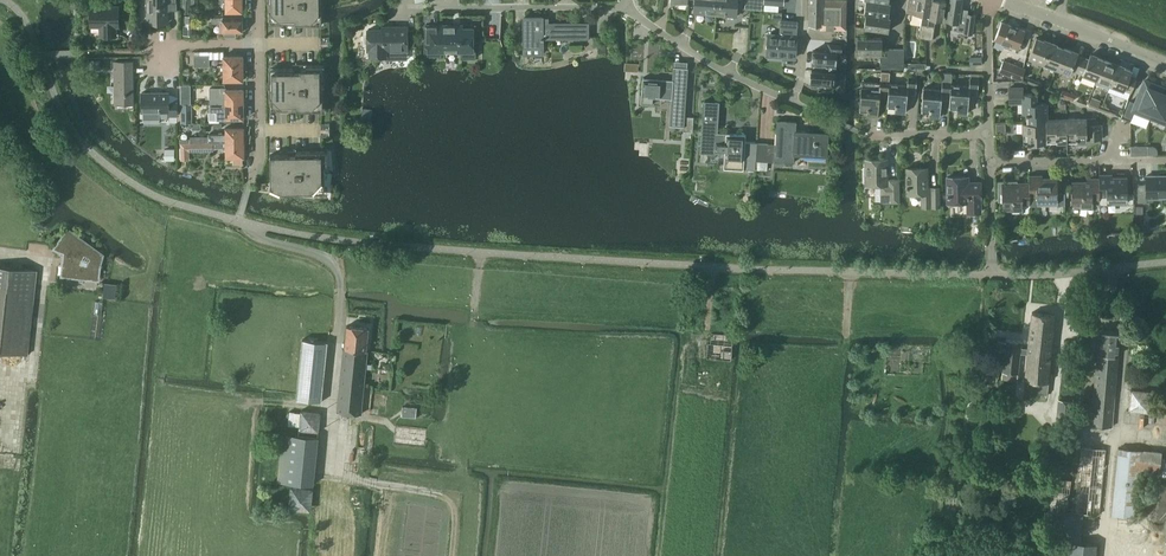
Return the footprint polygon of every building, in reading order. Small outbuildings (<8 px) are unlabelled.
[(176,7),(175,0),(145,0),(146,21),(168,21),(167,7),(176,7)] [(181,13),(190,14),(191,0),(182,0),(181,13)] [(226,11),(242,11),(242,0),(225,0),(226,11)] [(269,23),(295,23),(295,24),(322,24),(322,2),(321,2),(321,0),(269,0),(269,23)] [(715,16),(716,0),(689,0),(688,3),(697,4),(696,14),(715,16)] [(715,16),(735,17),(735,8),(736,5),(744,5),(744,0),(716,0),(715,16)] [(809,25),(823,26),(823,28),(842,29),(846,30),(847,0),(810,0),(809,25)] [(867,13),(888,16),(890,2),(888,1),(888,2),(875,0),(867,0),(865,13),(867,13)] [(926,38),(932,0),(908,0),(906,12),(908,12),(923,14),(920,37),(926,38)] [(926,38),(933,39),(936,18),(943,19),(946,0),(932,0),(926,38)] [(958,31),(973,33),(975,15),(968,13),(969,9),(961,8),(962,0),(949,0),(946,20),(959,22),(958,31)] [(100,35),(116,35),(116,26),(118,26),(118,6),(91,6),(91,26),(100,26),(100,35)] [(867,13),(865,28),(888,31),(890,16),(888,16),(867,13)] [(183,16),(183,35),(193,34),(193,25),(195,25),(195,15),(183,16)] [(212,17),(212,23),(220,23),(220,20),(223,20),(223,32),(223,36),(235,36),(235,32),(242,31),(242,17),(212,17)] [(543,17),(524,18),(524,48),(524,53),(543,53),(543,48),(543,40),(544,39),(544,38),(589,38),(588,23),(549,24),(543,24),(543,17)] [(994,39),(1018,49),(1025,31),(1001,21),(994,39)] [(452,25),(426,25),(426,46),(440,46),(440,51),(441,51),(461,51),(461,58),(475,58),(475,51),(473,51),(473,29),(462,29),(461,29),(461,31),(452,31),(452,25)] [(383,30),(368,30),(368,50),(370,50),(370,56),(386,56),(397,56),(397,50),(407,50),(407,47),(414,47),(414,29),(407,29),(407,27),(391,27),(391,30),(383,30)] [(796,57),(797,35),(769,33),(767,55),(796,57)] [(319,37),(319,50),(329,50),(328,37),(319,37)] [(858,53),(882,53),(882,37),(858,37),(858,53)] [(1029,57),(1042,62),(1049,43),(1036,37),(1029,57)] [(813,51),(812,63),(820,64),(823,64),(823,68),(835,69),(836,53),(836,52),(841,53),(842,44),(828,43),(828,52),(813,50),(813,51)] [(1042,62),(1055,67),(1063,48),(1049,43),(1042,62)] [(606,44),(598,44),(598,54),(607,54),(606,44)] [(1071,70),(1077,72),(1082,57),(1076,54),(1077,53),(1063,48),(1055,67),(1070,73),(1071,70)] [(1083,74),(1096,79),(1104,59),(1090,54),(1088,59),(1082,57),(1077,72),(1083,74)] [(243,55),(223,56),(223,68),(243,68),(243,55)] [(194,66),(209,66),(209,56),(194,56),(194,66)] [(1096,79),(1110,84),(1117,64),(1104,59),(1096,79)] [(87,60),(87,70),(99,70),(99,61),(87,60)] [(999,71),(1021,79),(1025,68),(1003,60),(999,71)] [(114,62),(114,83),(117,83),(117,104),(134,104),(133,77),(131,77),(131,62),(114,62)] [(1110,84),(1107,91),(1128,99),(1131,92),(1136,77),(1129,75),(1131,70),(1117,64),(1110,84)] [(323,81),(325,81),(324,65),(294,66),(294,68),(270,69),(270,109),(296,109),(296,110),(323,110),(323,88),(323,81)] [(243,68),(223,68),(224,80),(243,80),(243,68)] [(835,72),(811,70),(810,83),(821,83),(821,88),(833,89),(835,72)] [(887,98),(889,83),(889,81),(890,71),(881,70),(880,82),(865,80),(865,87),(861,87),(859,109),(866,110),(866,115),(877,116),(879,97),(887,98)] [(950,98),(951,84),(951,82),(952,73),(943,72),(942,81),(942,89),(923,88),(921,110),(929,111),(929,116),(940,117),(941,97),(950,98)] [(642,77),(641,103),(642,103),(651,103),(652,103),(653,97),(670,98),(671,98),(670,118),(670,125),(669,125),(684,126),(683,131),(693,132),(693,131),(692,131),(693,117),(684,116),(687,75),(673,74),(673,80),(671,80),(663,79),(662,79),(658,79),(645,78),(644,78),(642,77)] [(950,98),(949,106),(956,107),(956,112),(967,113),(969,95),(977,95),(979,79),(978,79),(979,74),(971,74),(970,78),(969,86),(951,84),(950,98)] [(907,85),(889,83),(887,98),(886,105),(895,106),(895,111),(906,112),(908,93),(912,94),(916,94),(917,78),(912,77),(908,77),(907,85)] [(1130,101),(1124,115),(1131,118),(1130,121),(1146,127),(1150,117),(1161,88),(1155,86),(1155,85),(1145,80),(1136,103),(1134,103),(1130,101)] [(226,87),(210,88),(210,103),(214,103),(243,103),(243,98),(243,88),(226,89),(226,87)] [(1150,117),(1158,120),(1160,117),(1165,120),(1165,90),(1161,88),(1150,117)] [(142,92),(142,112),(143,112),(143,119),(159,119),(159,112),(168,111),(168,116),(178,116),(177,102),(169,102),(169,92),(142,92)] [(1023,122),(1023,123),(1047,122),(1047,119),(1046,102),(1035,102),(1035,93),(1023,93),(1023,95),(1008,95),(1008,103),(1022,102),(1023,113),(1027,113),(1027,122),(1023,122)] [(1092,97),(1089,105),(1100,110),(1102,105),(1098,104),(1100,100),(1092,97)] [(719,102),(704,101),(700,151),(714,152),(715,151),(724,152),(723,168),(754,170),(756,142),(745,141),(745,134),(717,132),(719,102)] [(214,103),(210,103),(210,119),(211,119),(226,119),(226,118),(243,118),(243,108),(243,103),(214,103)] [(1086,118),(1066,119),(1066,137),(1076,137),(1076,142),(1087,142),(1087,139),(1101,139),(1101,132),(1087,131),(1086,124),(1086,118)] [(1047,119),(1047,122),(1047,138),(1056,137),(1056,142),(1066,142),(1066,137),(1066,119),(1047,119)] [(756,142),(754,170),(766,171),(767,161),(768,161),(774,161),(793,162),(794,157),(812,158),(811,162),(826,163),(827,133),(796,131),(796,122),(776,120),(775,143),(769,143),(756,142)] [(1047,122),(1023,123),(1023,143),(1032,143),(1032,146),(1043,146),(1043,142),(1047,142),(1047,138),(1047,122)] [(329,124),(320,124),(320,137),(329,137),(329,124)] [(219,133),(208,133),(208,136),(208,142),(215,142),(244,142),(243,136),(246,135),(246,130),(244,129),(244,127),(225,127),(226,133),(222,133),(222,131),(219,131),(219,133)] [(190,143),(180,143),(180,151),(189,151),(192,151),(192,149),(213,149),(213,142),(190,143)] [(244,142),(215,142),(215,147),(223,147),(223,149),(225,149),(226,149),(226,156),(233,156),(233,164),(241,164),(243,162),(243,156),(244,156),(244,155),(246,153),(246,149),(244,147),(244,142)] [(164,150),(164,161),(173,161),(174,150),(164,150)] [(327,165),(327,151),(296,151),(289,151),(289,154),(270,154),(270,186),(290,186),(290,194),(300,193),(300,195),(314,197),(315,194),(325,193),(325,165),(327,165)] [(882,202),(898,202),(898,178),(886,178),(885,159),(865,159),(866,184),(880,184),(880,200),(882,202)] [(906,168),(906,193),(912,193),(921,193),(921,203),(930,203),(930,206),(939,206),(938,187),(931,187),(926,187),(926,168),(912,168),(906,168)] [(1098,174),(1098,178),(1098,196),(1099,196),(1099,199),(1099,204),(1134,203),(1133,194),(1127,194),(1127,177),(1112,177),(1112,174),(1098,174)] [(1029,175),(1028,175),(1029,182),(1029,194),(1030,194),(1030,203),(1030,204),(1058,204),(1064,204),(1065,204),(1064,193),(1057,193),(1057,177),(1042,178),(1042,175),(1029,175)] [(1138,202),(1146,202),(1146,197),(1165,197),(1165,175),(1146,176),(1146,184),(1138,184),(1138,202)] [(967,182),(967,176),(946,177),(947,202),(966,201),(967,211),(980,211),(979,182),(967,182)] [(1098,196),(1098,178),(1086,178),(1086,181),(1071,181),(1071,204),(1092,204),(1092,199),(1099,199),(1099,196),(1098,196)] [(1030,203),(1030,194),(1029,194),(1029,182),(1017,182),(1017,181),(997,181),(997,201),(1002,201),(1002,209),(1022,209),(1022,203),(1030,203)] [(62,275),(91,278),(91,276),(98,276),(99,264),(96,264),(102,255),(68,230),(56,247),(55,247),(60,249),(60,252),(61,254),(63,256),(68,257),(67,260),(64,260),(62,275)] [(27,355),(36,271),(0,267),(0,352),(27,355)] [(105,283),(104,297),(115,298),(116,284),(105,283)] [(1025,375),(1025,379),(1038,381),(1049,382),(1049,381),(1048,381),(1048,376),(1049,376),(1051,354),(1052,340),(1053,327),(1055,315),(1046,314),(1041,313),(1032,312),(1029,335),(1029,339),(1028,348),(1027,354),(1025,375)] [(366,350),(368,328),(347,326),(345,348),(343,348),(337,412),(360,414),(365,368),(371,369),(372,364),(366,363),(367,350),(366,350)] [(1117,364),(1120,332),(1099,331),(1096,364),(1091,425),(1112,427),(1117,364)] [(733,335),(711,333),(710,343),(708,343),(706,357),(730,360),(733,335)] [(302,339),(300,364),(296,399),(321,402),(325,364),(328,342),(302,339)] [(1004,351),(1001,378),(1002,378),(1002,372),(1017,373),(1017,380),(1020,353),(1027,354),(1028,348),(1021,347),(1021,340),(1006,339),(1005,341),(1005,342),(1004,351)] [(984,372),(984,380),(998,381),(999,373),(999,370),(992,369),(992,372),(984,372)] [(1149,412),(1151,393),(1150,392),(1131,391),(1130,392),(1129,410),(1130,411),(1148,413),(1149,412)] [(1058,399),(1057,418),(1058,418),(1069,420),(1071,420),(1073,401),(1058,399)] [(416,417),(417,408),(402,406),(401,416),(416,417)] [(425,438),(426,429),(395,426),(393,443),(424,446),(425,438)] [(277,480),(312,483),(317,436),(281,433),(277,480)] [(1075,513),(1099,515),(1105,450),(1081,448),(1075,513)] [(1111,515),(1135,518),(1140,470),(1159,472),(1161,453),(1118,449),(1111,515)] [(1065,479),(1052,478),(1047,511),(1045,533),(1071,536),(1069,555),(1096,555),(1097,546),(1080,544),(1083,514),(1068,513),(1071,480),(1065,479)] [(289,508),(310,511),(313,488),(291,486),(289,508)] [(985,543),(975,542),(972,555),(983,555),(985,543)]
